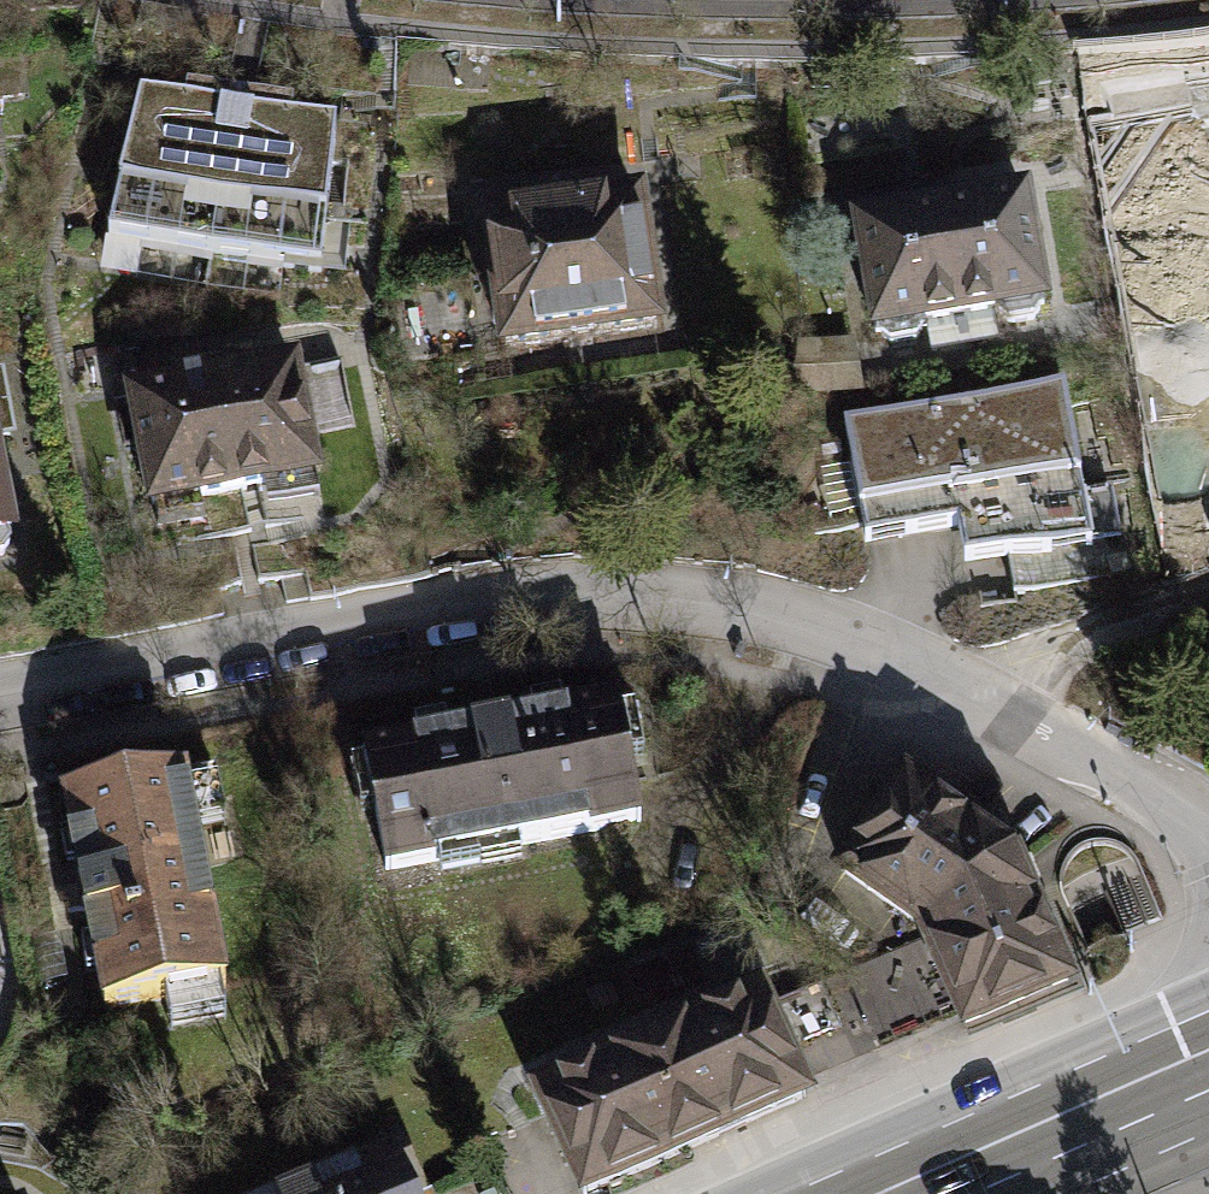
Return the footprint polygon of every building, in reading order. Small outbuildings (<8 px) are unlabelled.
[(96,238),(201,256),(226,113),(130,96),(96,238)] [(325,122),(226,113),(201,256),(312,269),(325,122)] [(1208,309),(1208,164),(1150,178),(1184,315),(1208,309)] [(625,196),(476,218),(494,346),(643,324),(625,196)] [(1027,197),(938,214),(961,336),(1051,319),(1027,197)] [(871,353),(961,336),(938,214),(848,231),(871,353)] [(299,378),(210,393),(232,522),(321,507),(299,378)] [(1053,385),(832,422),(850,524),(891,517),(895,538),(949,528),(952,546),(1077,525),(1053,385)] [(143,537),(232,522),(210,393),(121,408),(143,537)] [(22,546),(7,429),(0,430),(0,549),(22,546)] [(608,702),(351,750),(374,871),(630,823),(608,702)] [(58,799),(97,1017),(223,995),(184,777),(58,799)] [(1002,855),(897,780),(832,869),(912,928),(953,1028),(1058,985),(1002,855)] [(525,1091),(570,1193),(575,1193),(793,1099),(748,994),(525,1091)] [(322,1193),(407,1193),(395,1165),(322,1193)]
